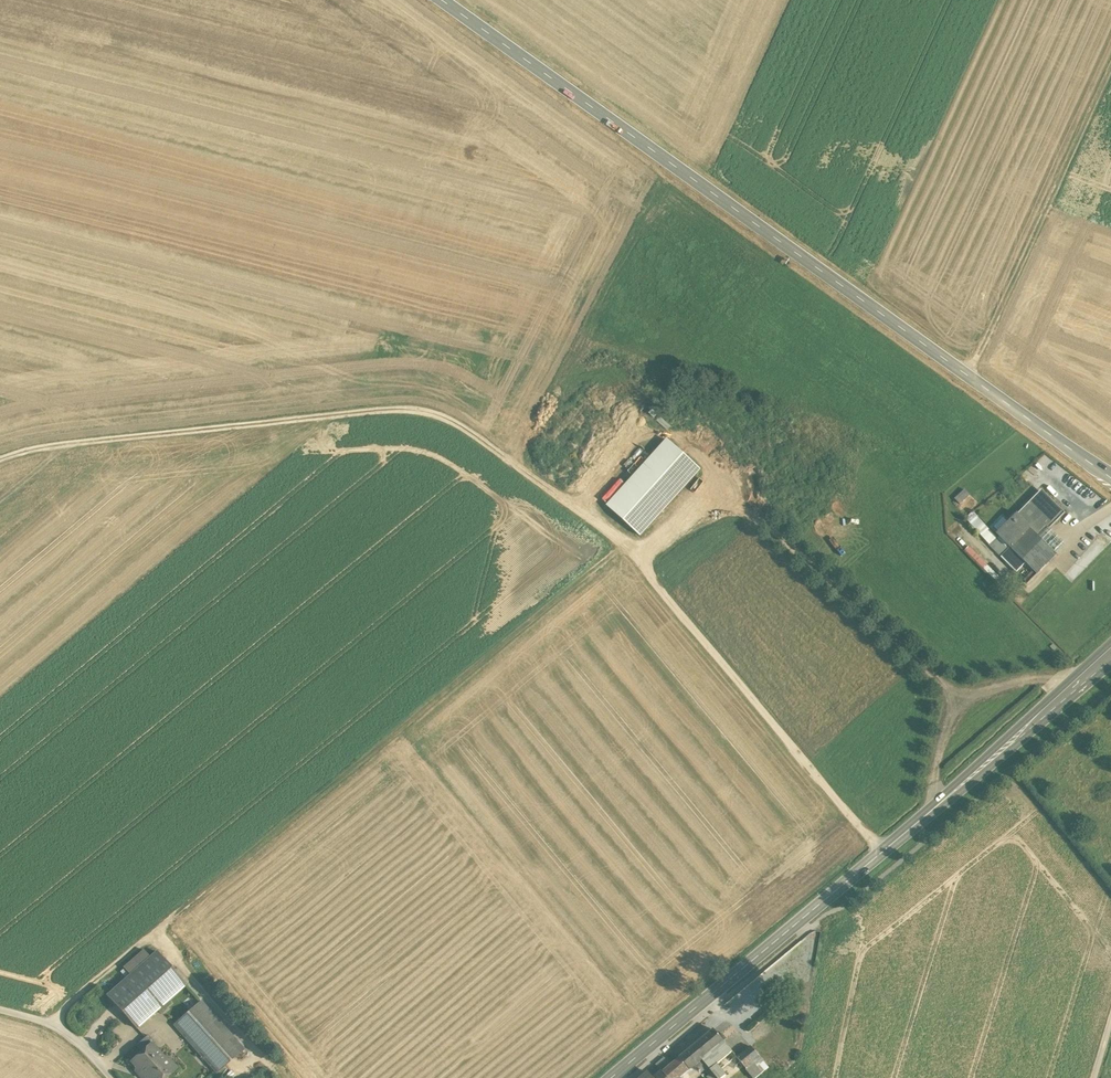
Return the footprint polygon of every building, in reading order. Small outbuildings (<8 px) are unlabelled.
[(670,439),(613,503),(647,533),(703,469),(670,439)] [(953,497),(958,503),(969,494),(964,488),(953,497)] [(1018,515),(997,535),(1010,548),(1037,575),(1057,555),(1038,537),(1061,514),(1040,493),(1018,515)] [(156,952),(107,996),(136,1029),(186,985),(156,952)] [(243,1050),(200,1002),(173,1025),(216,1074),(243,1050)] [(714,1030),(679,1059),(689,1070),(694,1066),(701,1060),(707,1067),(708,1068),(710,1071),(713,1068),(717,1064),(732,1052),(714,1030)] [(147,1035),(136,1045),(143,1052),(151,1046),(154,1043),(147,1035)] [(151,1046),(143,1052),(132,1062),(146,1077),(166,1077),(166,1074),(172,1070),(151,1046)] [(750,1047),(737,1059),(753,1077),(756,1077),(768,1068),(750,1047)] [(794,1054),(788,1059),(793,1064),(798,1059),(794,1054)] [(664,1057),(655,1064),(662,1073),(670,1066),(664,1057)] [(662,1073),(666,1077),(680,1077),(689,1070),(679,1059),(670,1066),(662,1073)] [(701,1060),(694,1066),(699,1073),(707,1067),(701,1060)] [(726,1075),(717,1064),(713,1068),(722,1077),(726,1075)] [(710,1071),(708,1068),(705,1071),(708,1075),(706,1077),(707,1077),(716,1077),(710,1071)] [(713,1068),(710,1071),(716,1077),(722,1077),(713,1068)]
